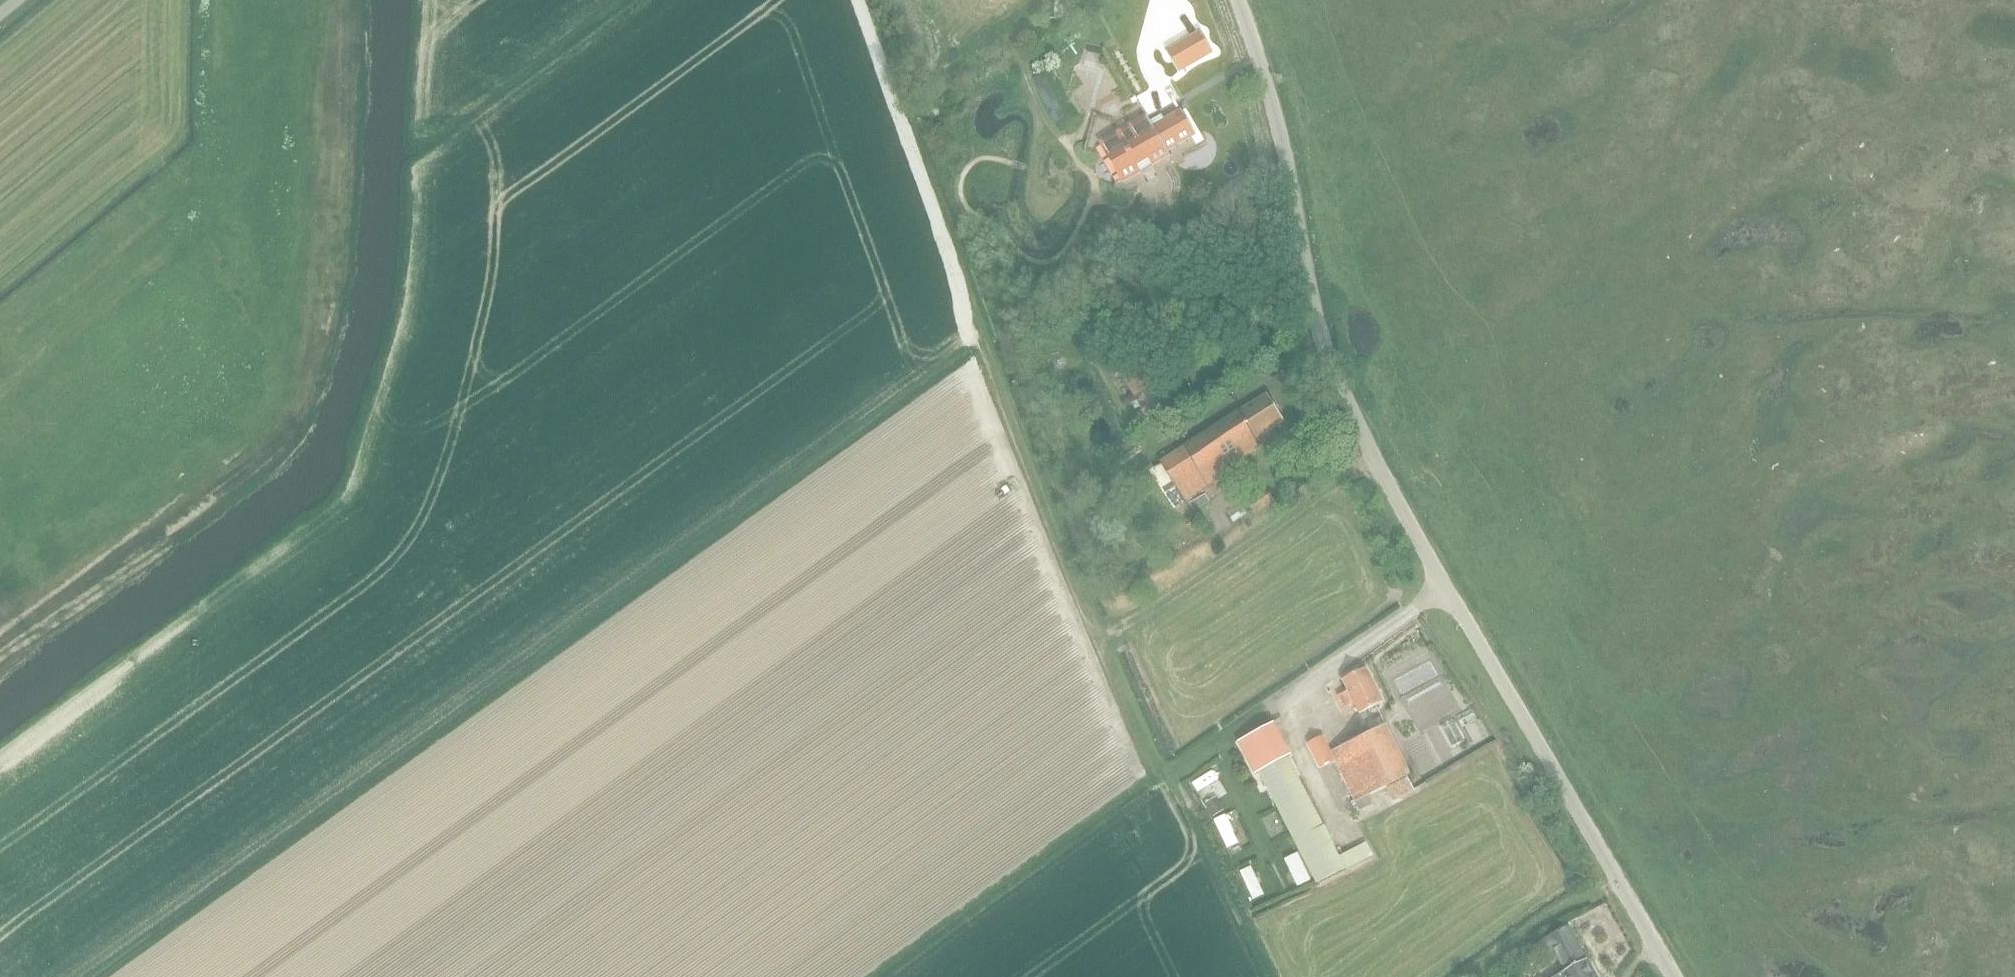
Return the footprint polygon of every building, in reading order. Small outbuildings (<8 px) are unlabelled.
[(1167,51),(1179,72),(1213,52),(1201,31),(1167,51)] [(1141,171),(1140,170),(1151,163),(1152,165),(1170,154),(1168,150),(1196,134),(1182,110),(1165,120),(1162,114),(1151,121),(1147,115),(1100,142),(1123,182),(1141,171)] [(1117,362),(1134,397),(1155,387),(1138,352),(1117,362)] [(1298,375),(1287,381),(1293,392),(1304,386),(1298,375)] [(1161,462),(1185,500),(1231,470),(1227,463),(1239,456),(1241,459),(1261,446),(1255,438),(1284,420),(1267,394),(1161,462)] [(1339,696),(1345,709),(1355,704),(1359,714),(1384,702),(1367,667),(1343,679),(1348,691),(1339,696)] [(1335,759),(1360,810),(1373,803),(1369,795),(1388,786),(1395,801),(1415,791),(1407,776),(1411,775),(1382,716),(1371,722),(1375,730),(1331,752),(1323,736),(1308,743),(1320,767),(1335,759)] [(1239,742),(1256,774),(1261,772),(1317,882),(1346,868),(1373,856),(1366,842),(1339,856),(1288,758),(1292,756),(1275,723),(1239,742)] [(1223,775),(1217,766),(1191,782),(1197,792),(1223,775)] [(1216,798),(1206,804),(1214,816),(1224,810),(1216,798)] [(1238,842),(1224,813),(1213,819),(1227,847),(1238,842)] [(1311,879),(1296,851),(1284,857),(1298,885),(1311,879)] [(1264,894),(1251,864),(1239,870),(1252,899),(1264,894)] [(1554,976),(1596,976),(1568,926),(1541,942),(1550,958),(1557,954),(1566,970),(1554,976)]
